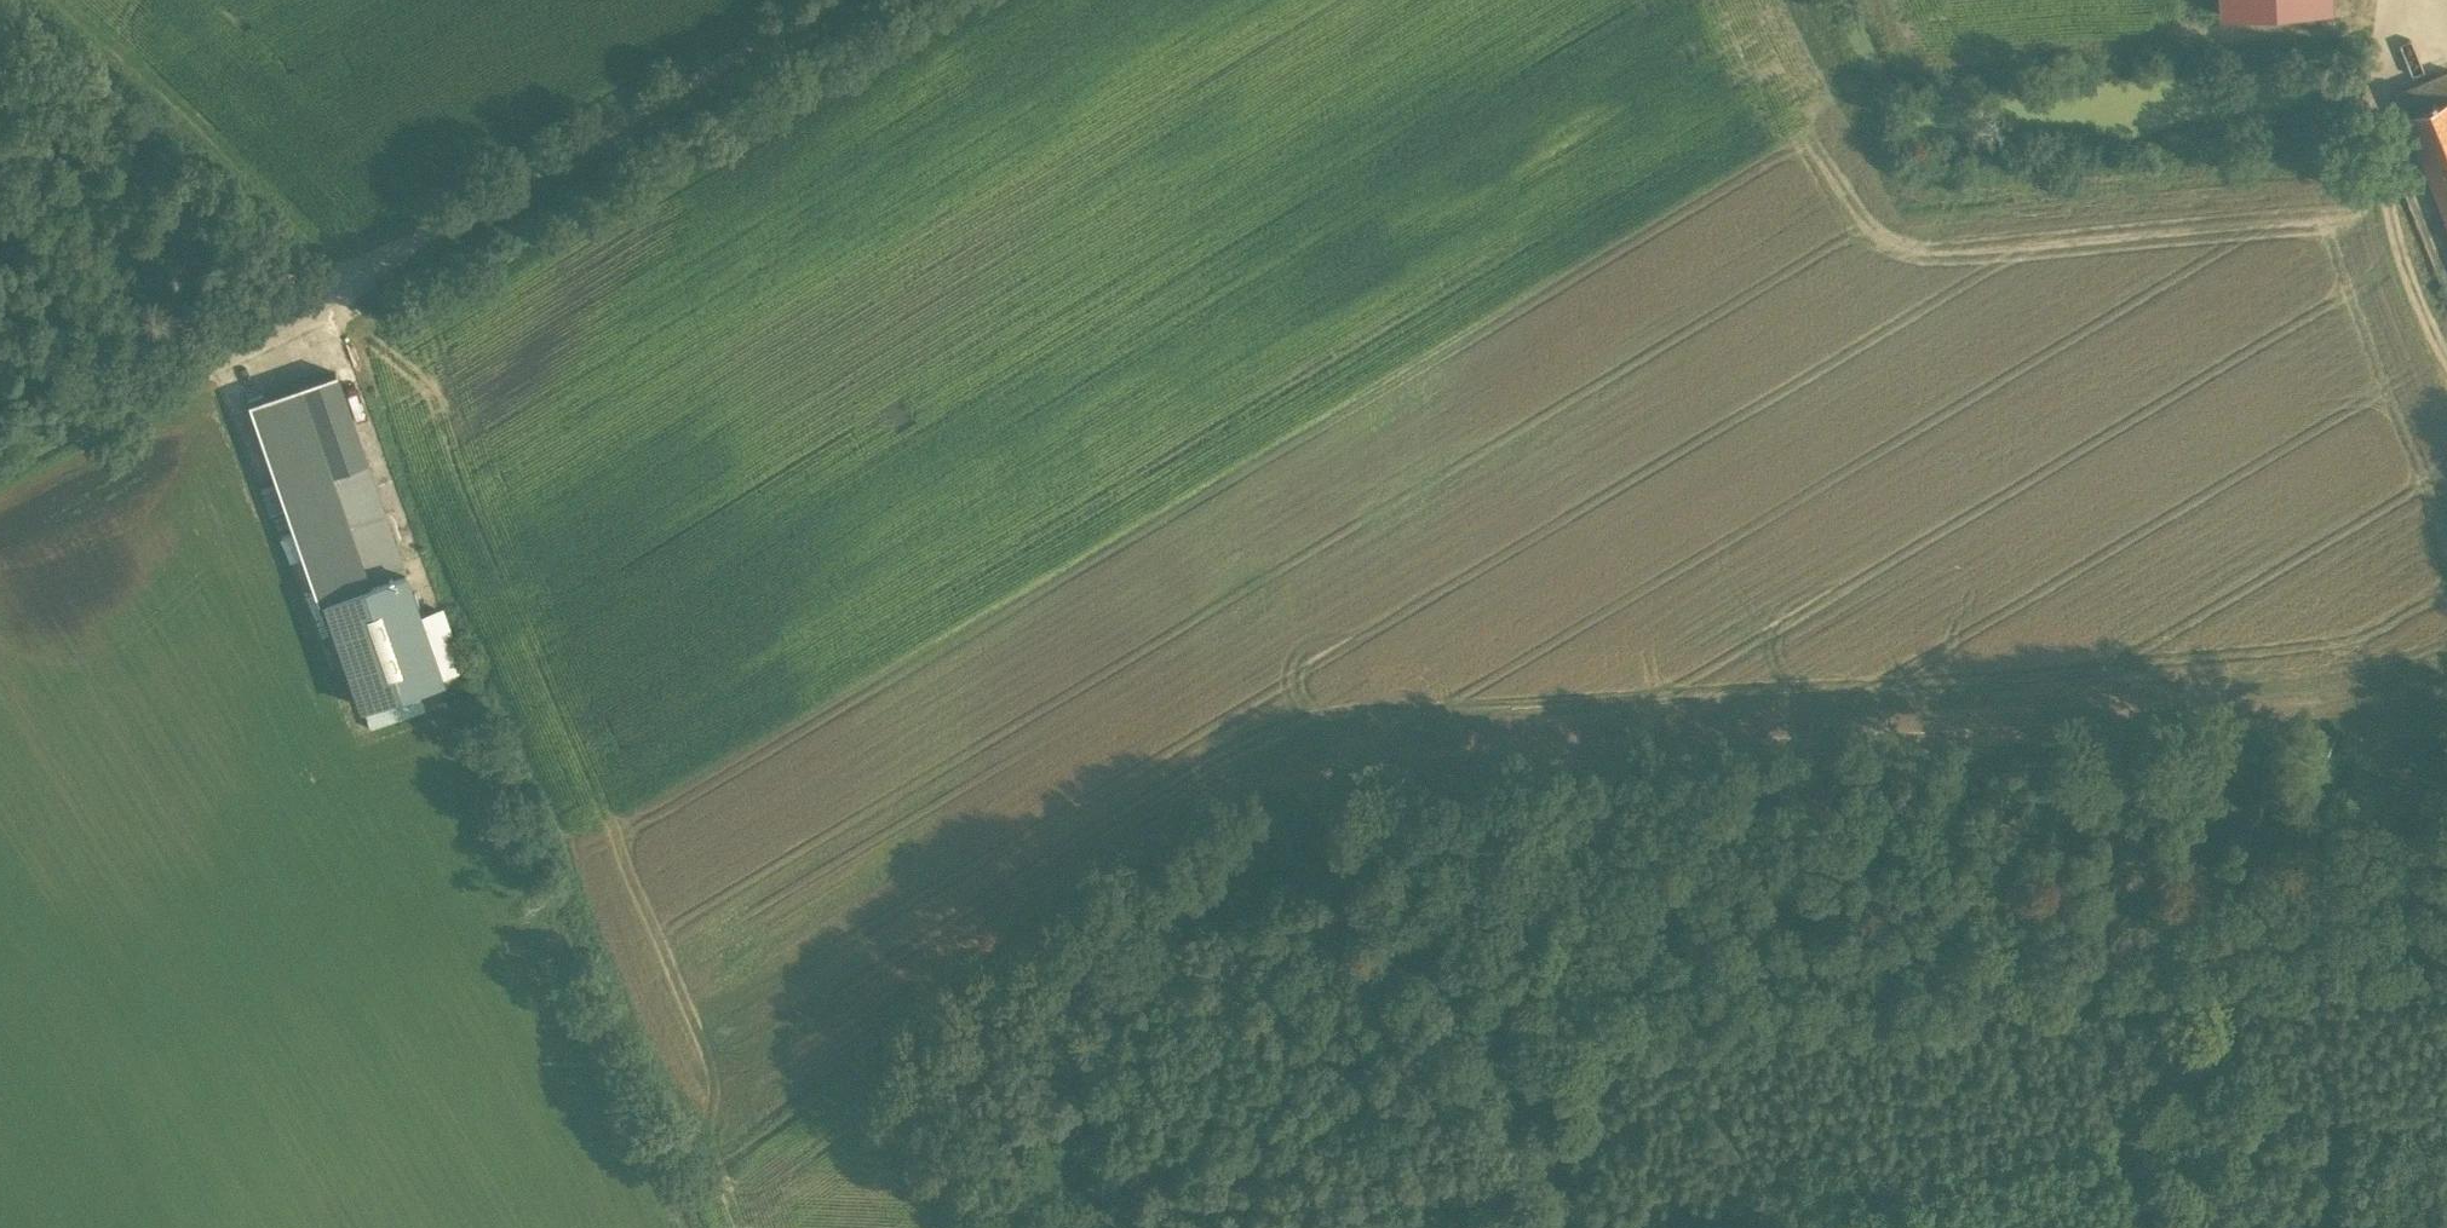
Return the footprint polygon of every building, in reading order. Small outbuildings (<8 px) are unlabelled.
[(2397,90),(2406,114),(2446,97),(2446,70),(2397,90)] [(2406,114),(2446,216),(2446,97),(2406,114)] [(441,678),(335,372),(336,372),(335,371),(249,402),(319,603),(325,601),(361,705),(441,678)]
